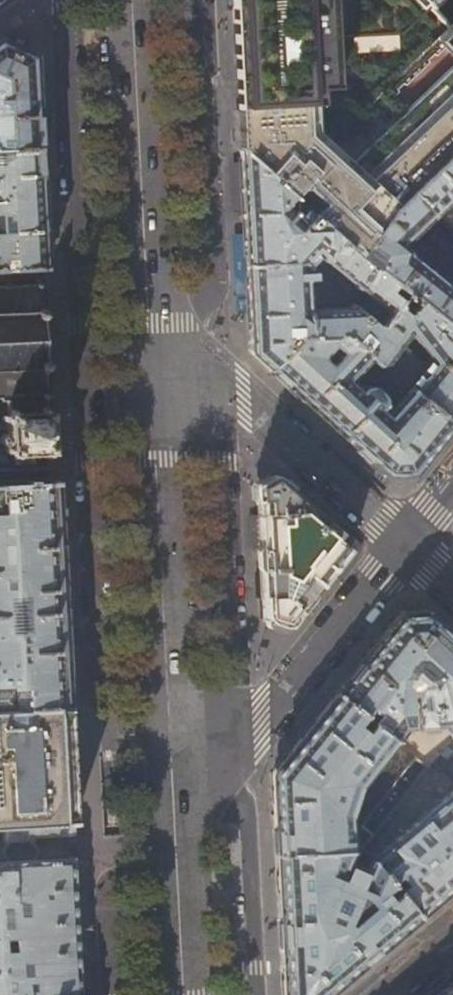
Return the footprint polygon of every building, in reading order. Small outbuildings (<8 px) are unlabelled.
[(240,26),(244,107),(237,107),(237,109),(320,105),(337,105),(372,103),(378,97),(451,29),(447,25),(430,7),(423,0),(239,0),(240,26)] [(320,105),(237,109),(238,128),(239,149),(291,196),(309,213),(359,258),(393,210),(407,197),(452,153),(452,32),(451,29),(378,97),(397,118),(350,164),(320,137),(320,105)] [(39,149),(36,100),(34,56),(0,41),(0,151),(39,149)] [(372,103),(337,105),(354,121),(372,103)] [(39,149),(0,151),(0,271),(45,269),(42,207),(39,149)] [(291,196),(239,149),(242,215),(247,311),(249,353),(269,370),(299,339),(344,337),(352,344),(360,335),(368,342),(406,293),(359,258),(309,213),(303,221),(284,204),(291,196)] [(407,197),(432,218),(452,198),(452,153),(407,197)] [(432,218),(407,197),(393,210),(359,258),(406,293),(452,331),(452,289),(402,247),(432,218)] [(23,484),(45,483),(46,481),(46,479),(50,475),(50,460),(45,458),(47,458),(47,453),(49,453),(49,451),(54,451),(53,444),(48,445),(48,441),(46,441),(45,423),(47,423),(46,420),(52,419),(52,413),(46,413),(46,399),(50,399),(50,393),(45,393),(45,386),(44,369),(49,369),(49,362),(44,362),(41,322),(46,320),(47,317),(45,284),(40,285),(40,281),(35,281),(35,285),(10,286),(10,282),(5,282),(5,286),(0,286),(0,413),(5,413),(5,414),(1,415),(1,420),(6,420),(6,434),(3,434),(0,436),(0,443),(4,448),(2,448),(2,451),(1,451),(1,448),(0,448),(0,485),(23,484)] [(352,344),(344,337),(299,339),(269,370),(326,422),(385,476),(410,475),(426,455),(452,421),(452,331),(406,293),(368,342),(360,351),(352,344)] [(68,709),(66,669),(58,521),(56,483),(45,483),(23,484),(0,485),(0,712),(68,709)] [(257,507),(258,515),(300,512),(349,551),(352,547),(290,491),(285,486),(257,499),(257,507)] [(318,590),(349,551),(300,512),(258,515),(261,588),(263,621),(287,628),(318,590)] [(336,695),(394,743),(406,729),(425,728),(425,734),(434,734),(434,727),(441,727),(452,737),(452,639),(424,613),(400,615),(371,651),(336,695)] [(427,768),(394,743),(336,695),(300,739),(271,775),(273,810),(276,855),(351,850),(362,850),(373,836),(363,828),(374,815),(384,822),(404,797),(394,790),(405,776),(415,783),(427,768)] [(0,712),(0,827),(73,822),(71,770),(70,759),(68,709),(0,712)] [(432,763),(436,767),(450,750),(446,747),(432,763)] [(370,860),(417,917),(452,886),(452,789),(370,860)] [(0,827),(0,830),(1,830),(2,843),(69,840),(74,839),(73,822),(0,827)] [(351,850),(361,861),(357,871),(363,874),(360,884),(341,877),(350,851),(276,855),(279,923),(283,994),(324,994),(371,955),(417,917),(370,860),(362,850),(351,850)] [(74,926),(71,859),(0,864),(0,994),(78,994),(74,926)] [(440,994),(452,994),(452,984),(440,994)]
